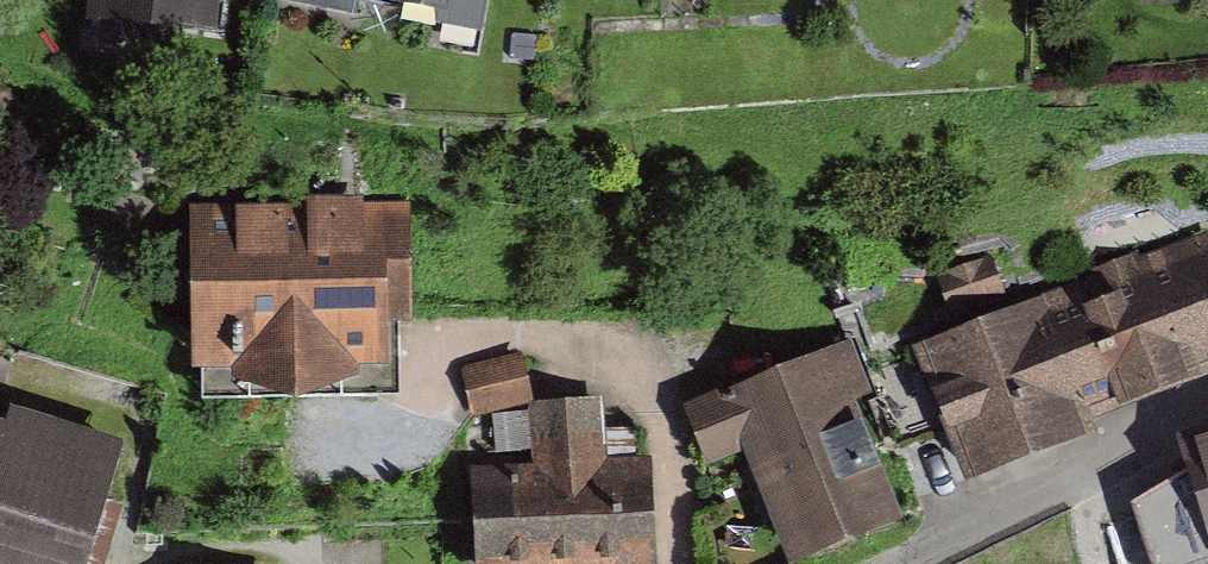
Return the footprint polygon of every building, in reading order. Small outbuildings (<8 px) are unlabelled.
[(222,0),(91,0),(88,30),(217,43),(222,0)] [(277,6),(355,22),(358,2),(348,0),(278,0),(277,6)] [(358,2),(440,18),(438,29),(480,37),(487,0),(348,0),(358,2)] [(293,213),(241,214),(240,208),(205,209),(205,214),(189,214),(191,386),(231,385),(231,394),(296,432),(358,397),(358,384),(388,383),(388,344),(413,344),(411,206),(293,207),(293,213)] [(905,340),(952,482),(1079,440),(1073,422),(1207,377),(1207,260),(1202,242),(905,340)] [(847,349),(677,404),(698,469),(732,458),(763,554),(872,519),(838,414),(865,405),(847,349)] [(519,405),(518,468),(453,467),(452,563),(640,563),(641,468),(599,468),(599,406),(519,405)] [(108,448),(0,410),(0,563),(68,563),(108,448)] [(1207,554),(1207,437),(1176,447),(1207,554)]
